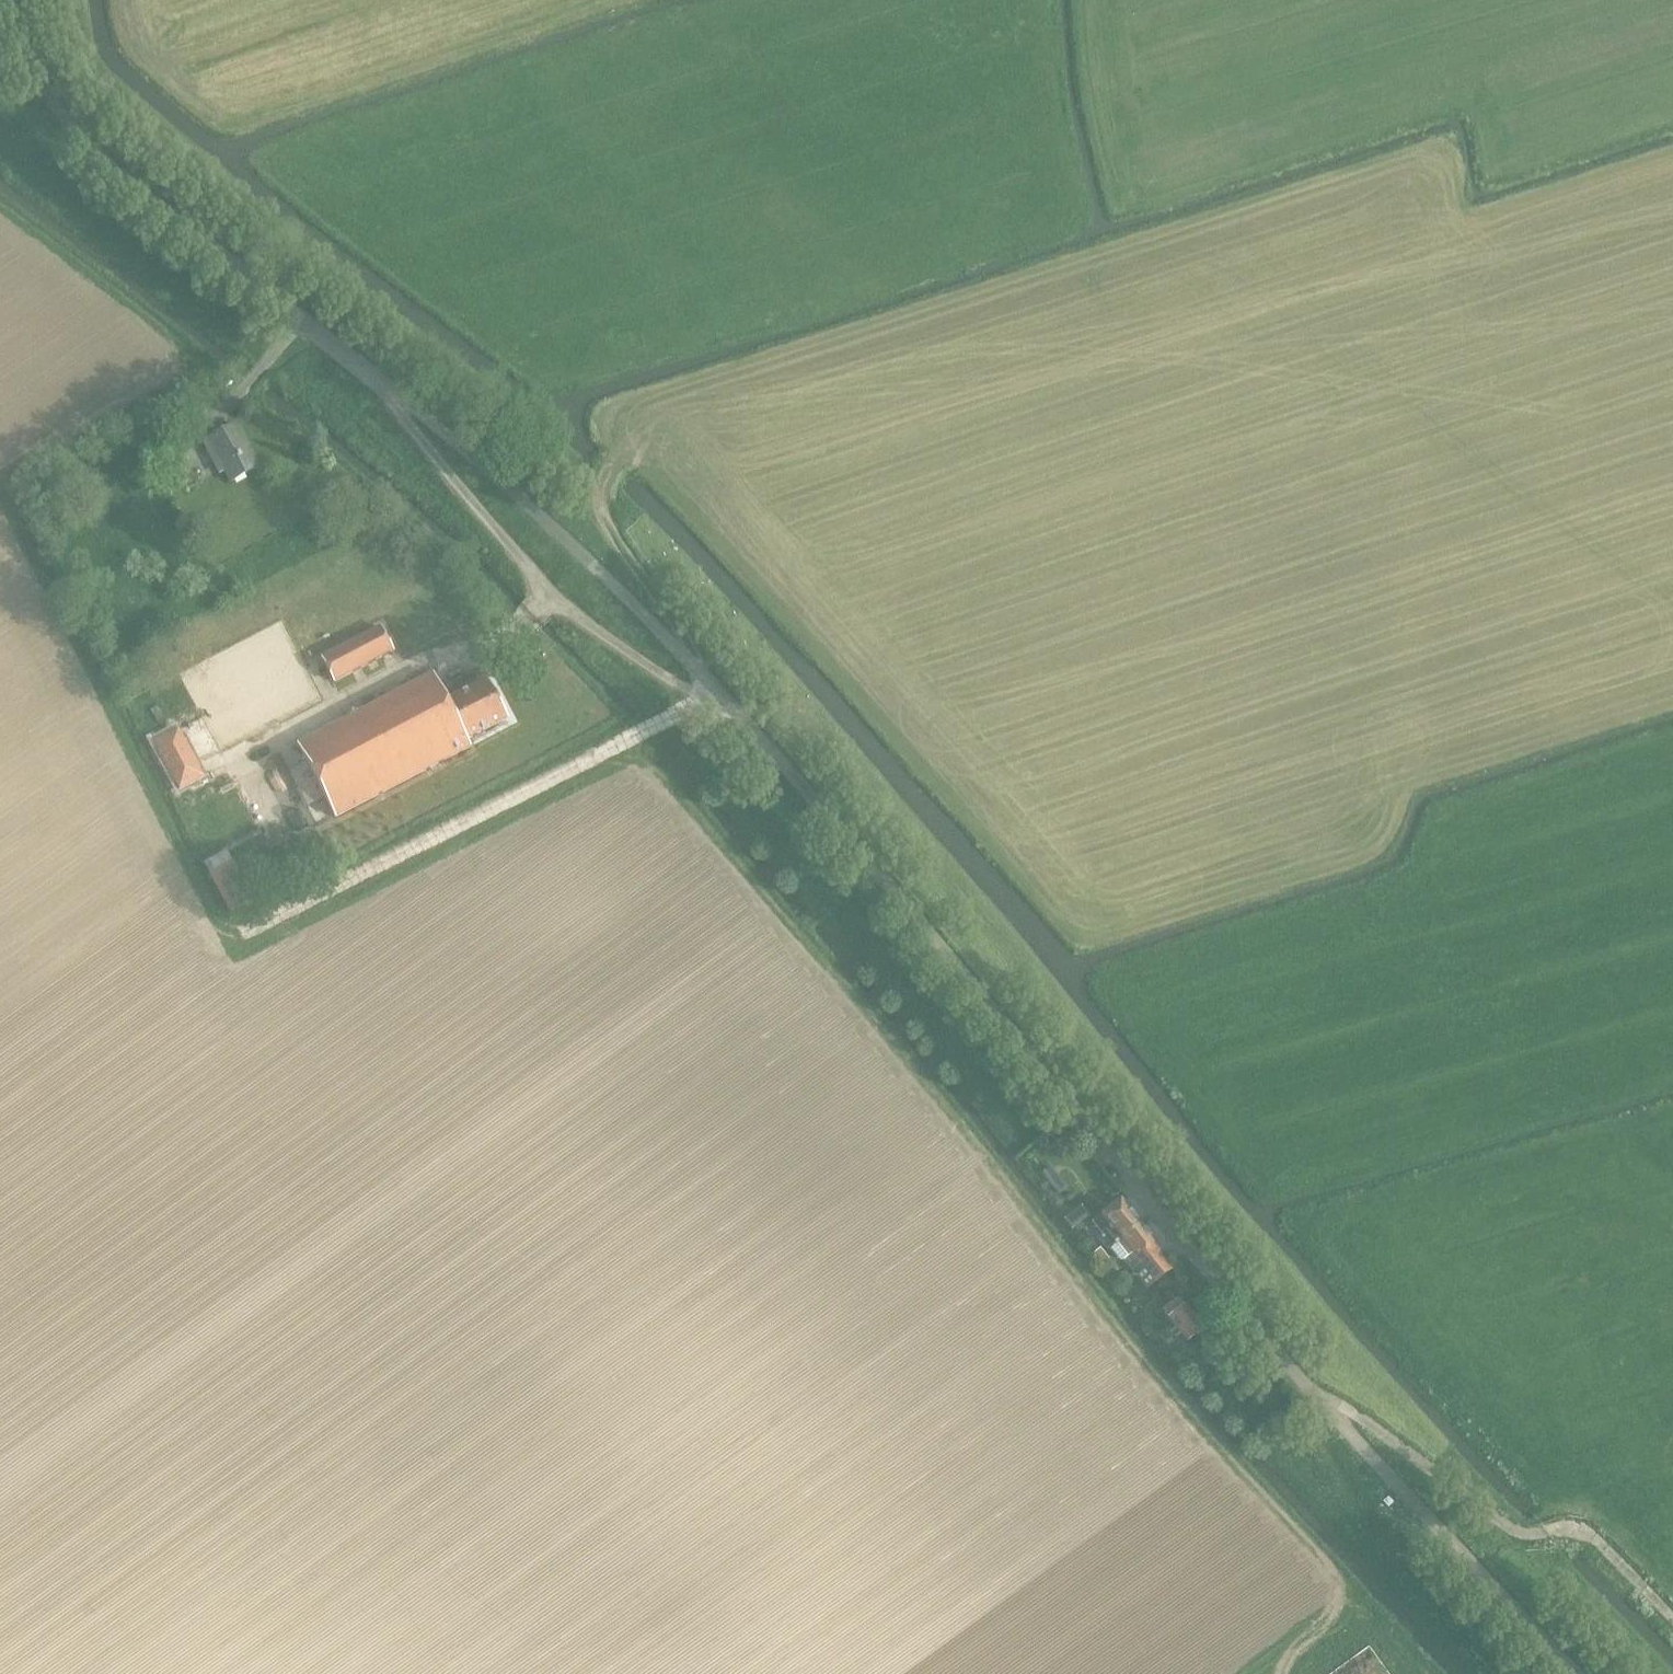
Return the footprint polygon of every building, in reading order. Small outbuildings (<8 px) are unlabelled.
[(232,482),(259,468),(237,426),(205,442),(221,472),(225,470),(232,482)] [(381,629),(323,659),(335,682),(394,652),(381,629)] [(291,720),(271,679),(267,672),(251,680),(274,728),(291,720)] [(299,746),(336,818),(471,748),(467,741),(507,720),(487,681),(447,702),(433,676),(299,746)] [(156,744),(180,789),(226,764),(201,720),(156,744)] [(228,852),(206,864),(233,916),(256,904),(228,852)] [(1094,1222),(1114,1247),(1142,1225),(1122,1200),(1094,1222)] [(1114,1247),(1135,1272),(1148,1289),(1172,1270),(1158,1253),(1162,1250),(1142,1225),(1114,1247)] [(1110,1261),(1101,1248),(1096,1252),(1105,1265),(1110,1261)] [(1186,1305),(1170,1319),(1188,1342),(1205,1328),(1186,1305)] [(1396,1502),(1391,1497),(1385,1501),(1391,1507),(1396,1502)]
